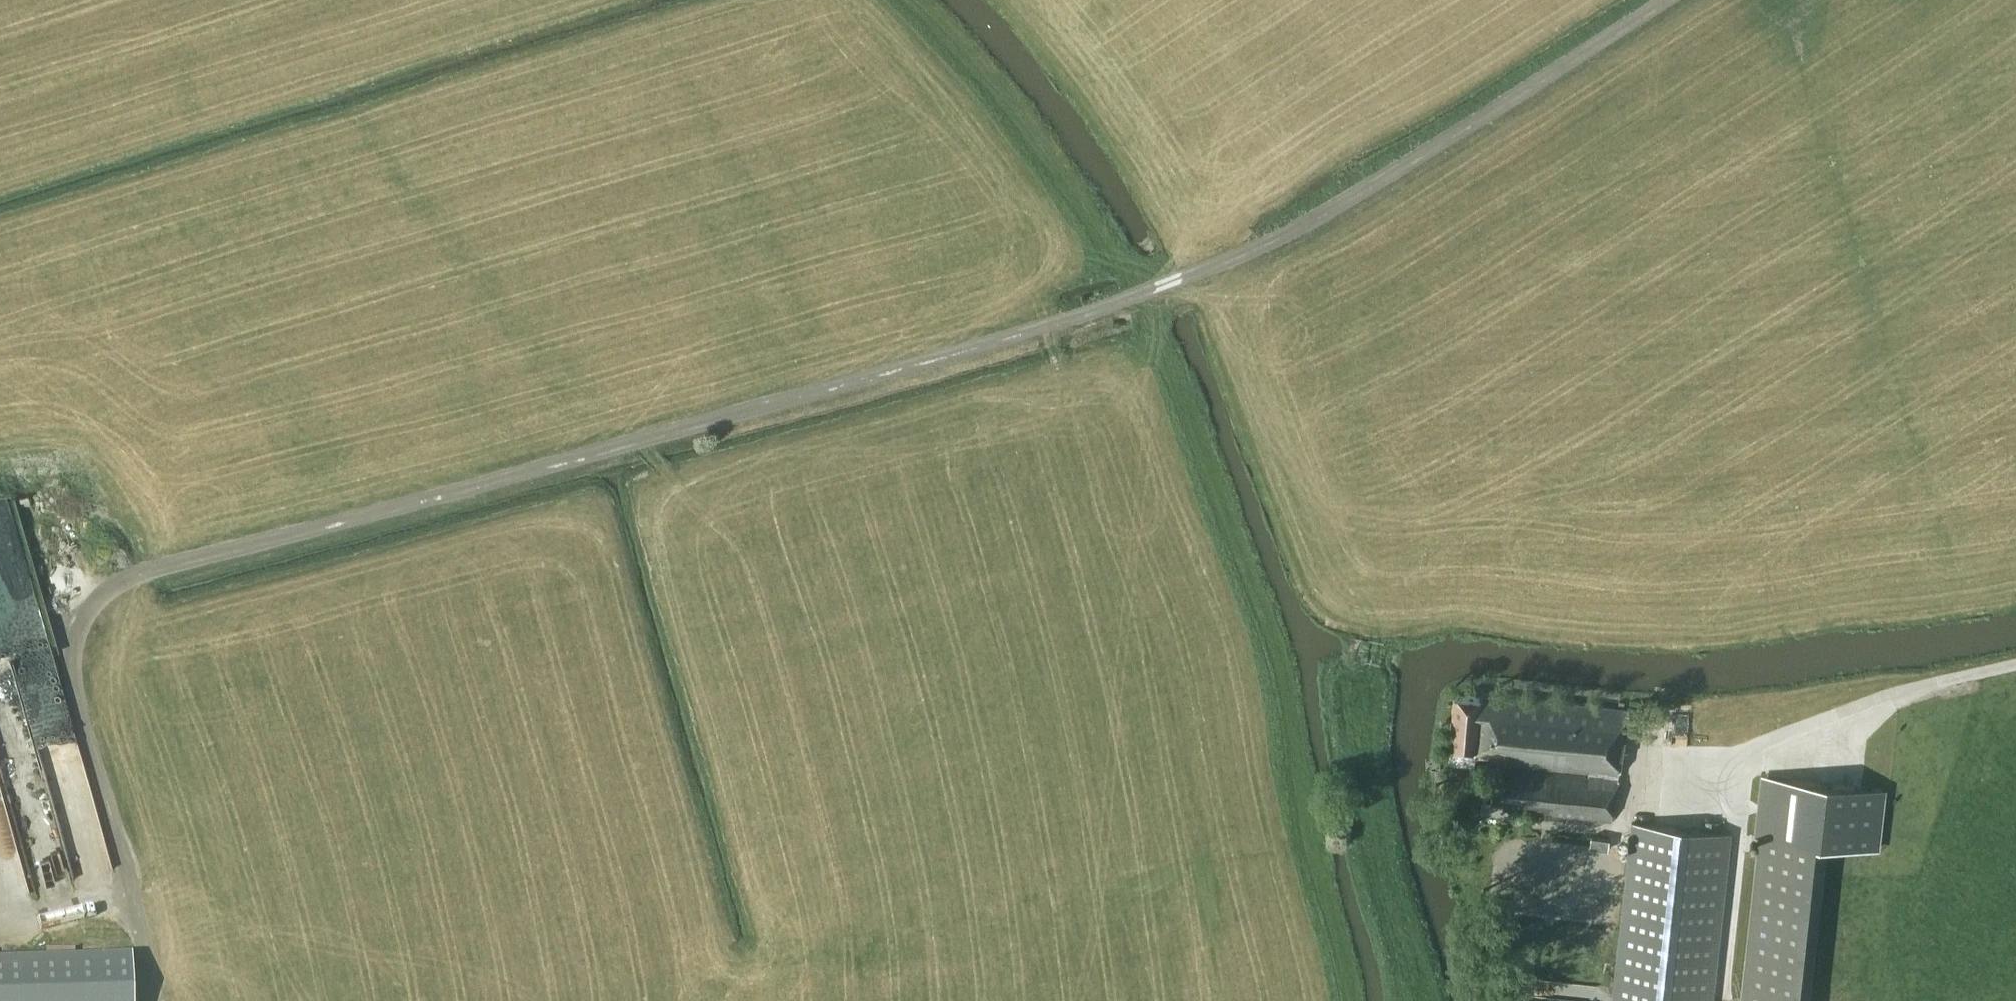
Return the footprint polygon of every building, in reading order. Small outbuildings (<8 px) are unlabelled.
[(1496,694),(1480,693),(1479,697),(1454,694),(1449,745),(1447,762),(1475,765),(1476,754),(1496,756),(1492,803),(1504,804),(1504,808),(1612,820),(1628,708),(1496,694)] [(1677,742),(1690,742),(1691,712),(1678,711),(1677,742)] [(1739,1000),(1809,1000),(1812,976),(1825,857),(1827,843),(1876,849),(1882,789),(1792,779),(1788,779),(1785,779),(1782,780),(1778,781),(1775,782),(1772,784),(1769,786),(1766,788),(1764,791),(1762,794),(1760,798),(1759,802),(1758,806),(1757,812),(1755,835),(1758,836),(1739,1000)] [(1632,822),(1613,998),(1637,1000),(1713,1000),(1731,833),(1632,822)] [(1610,838),(1592,836),(1590,846),(1608,848),(1610,838)] [(0,961),(0,1000),(25,1000),(23,960),(22,960),(22,962),(5,962),(5,961),(0,961)] [(76,966),(33,964),(32,1000),(74,1000),(76,966)]
